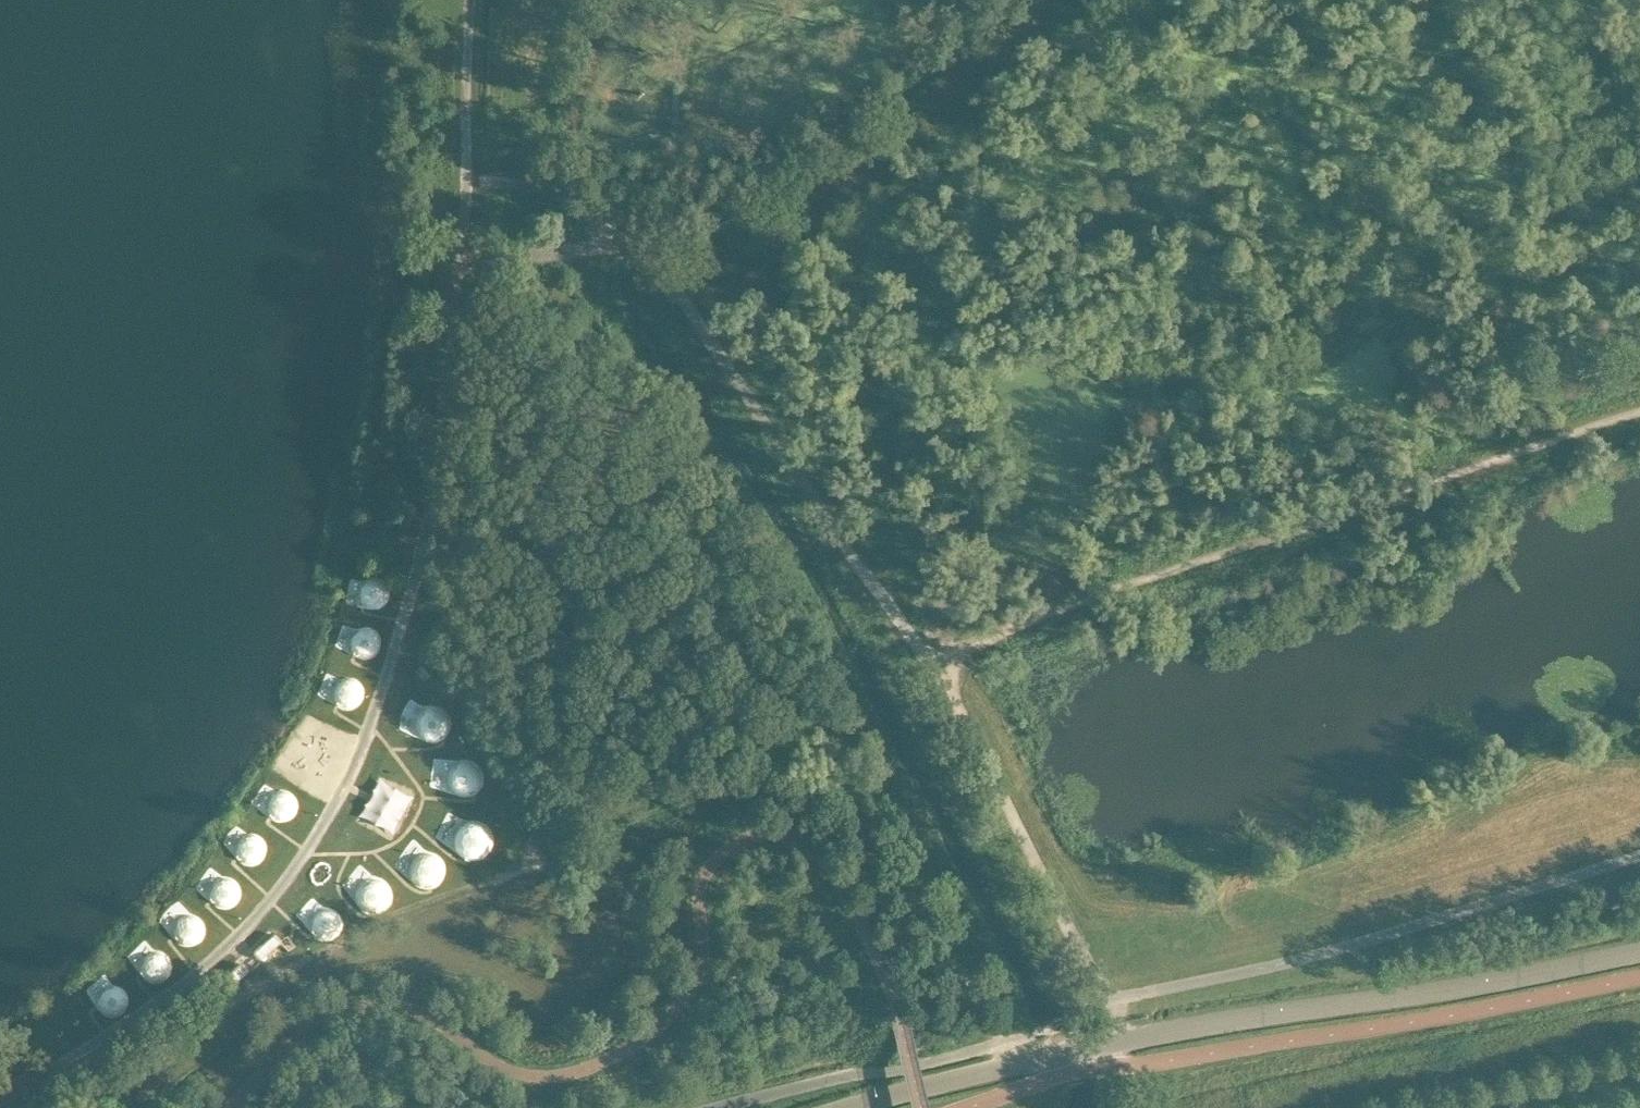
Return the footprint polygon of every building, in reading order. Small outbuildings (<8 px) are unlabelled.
[(366,579),(361,584),(359,590),(360,597),(364,603),(370,607),(377,608),(383,605),(388,600),(391,594),(390,587),(386,581),(380,577),(373,576),(366,579)] [(356,629),(352,634),(349,641),(350,648),(354,654),(360,657),(367,658),(374,656),(378,651),(381,644),(380,637),(376,631),(370,628),(363,627),(356,629)] [(340,679),(335,684),(332,691),(333,698),(337,704),(343,708),(350,708),(357,706),(362,701),(364,694),(363,687),(359,681),(353,678),(346,677),(340,679)] [(426,710),(421,715),(419,722),(420,728),(424,734),(430,738),(437,739),(443,736),(448,731),(450,725),(450,718),(446,712),(440,708),(433,708),(426,710)] [(457,764),(452,769),(450,775),(451,782),(454,788),(460,792),(467,792),(474,790),(479,785),(481,778),(480,771),(476,766),(470,762),(463,761),(457,764)] [(274,791),(269,796),(267,803),(268,810),(272,816),(278,819),(285,820),(291,818),(296,813),(298,806),(297,799),(294,793),(288,790),(281,789),(274,791)] [(466,822),(460,827),(456,834),(456,843),(460,850),(466,856),(474,857),(482,856),(489,851),(492,843),(493,835),(489,827),(483,822),(475,820),(466,822)] [(243,835),(238,840),(236,847),(237,854),(240,860),(246,863),(253,864),(260,862),(265,857),(267,850),(266,843),(263,837),(257,834),(250,833),(243,835)] [(420,856),(415,861),(413,868),(414,874),(417,880),(423,884),(430,885),(437,882),(442,877),(444,871),(443,864),(439,858),(433,854),(427,853),(420,856)] [(217,878),(212,883),(210,890),(211,897),(214,903),(220,906),(227,907),(234,905),(239,900),(241,893),(240,886),(237,880),(231,877),(224,876),(217,878)] [(366,883),(361,887),(359,894),(359,901),(363,907),(369,911),(376,911),(383,909),(388,904),(390,897),(389,890),(385,884),(379,881),(372,880),(366,883)] [(318,911),(313,916),(311,923),(312,930),(315,936),(321,939),(328,940),(335,938),(340,933),(342,926),(341,919),(338,913),(332,909),(325,909),(318,911)] [(181,916),(176,921),(174,928),(175,935),(178,940),(184,944),(191,945),(198,942),(203,937),(205,931),(204,924),(201,918),(195,914),(188,914),(181,916)] [(147,952),(142,957),(140,964),(141,971),(145,977),(151,980),(158,981),(164,979),(169,974),(171,967),(171,960),(167,954),(161,951),(154,950),(147,952)] [(105,986),(100,991),(97,997),(98,1004),(102,1010),(108,1014),(115,1015),(122,1012),(127,1007),(129,1001),(128,994),(124,988),(118,984),(111,983),(105,986)]
